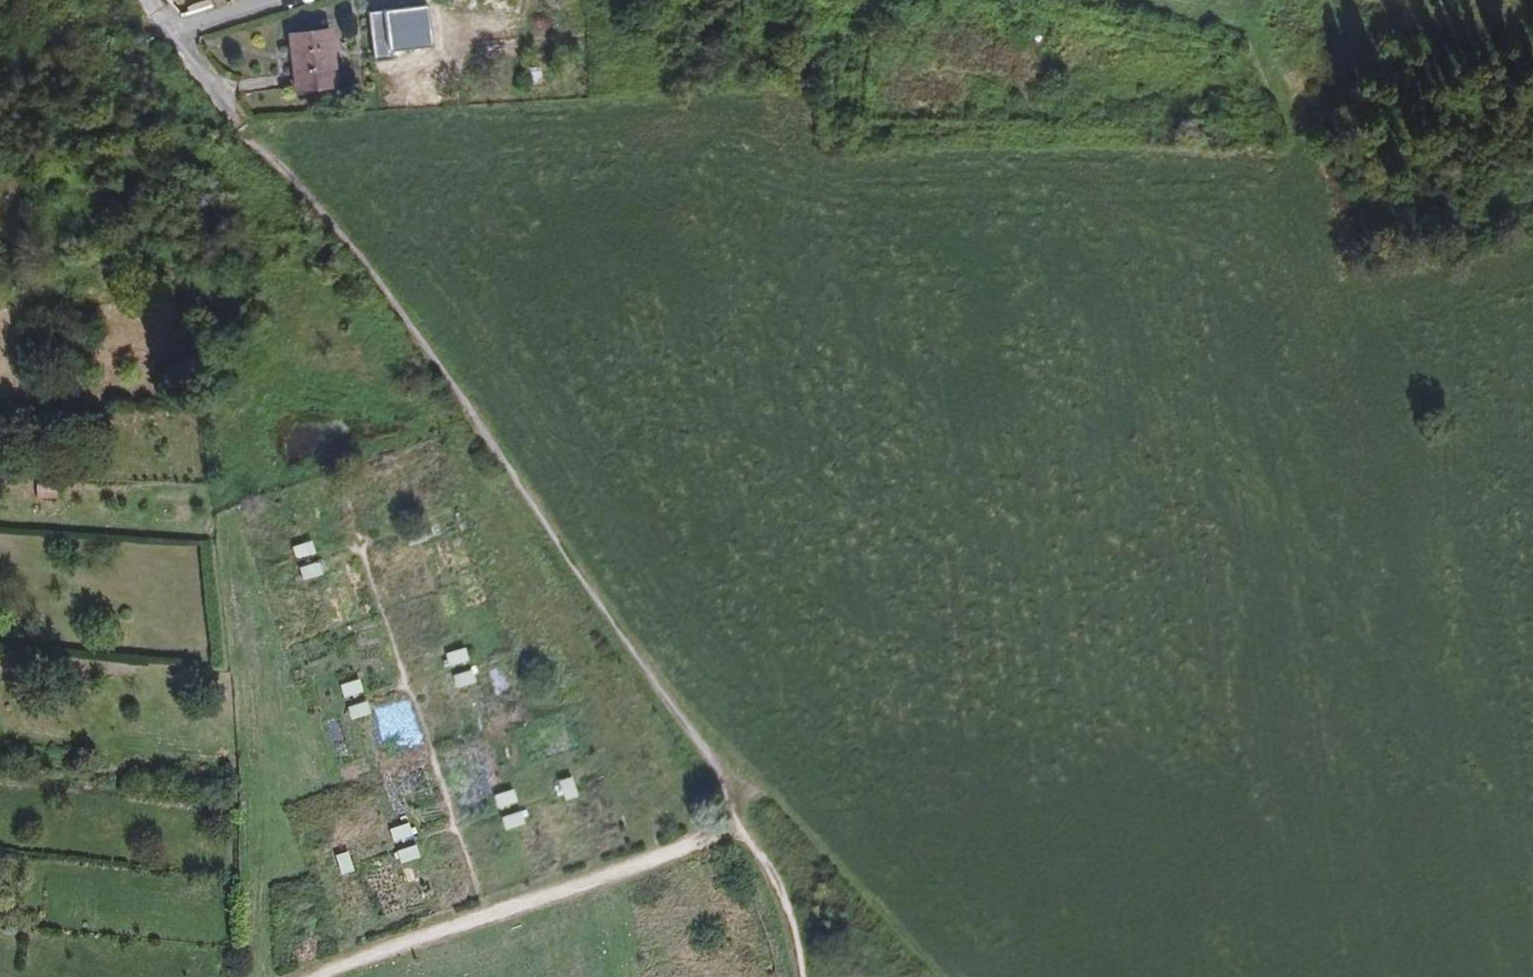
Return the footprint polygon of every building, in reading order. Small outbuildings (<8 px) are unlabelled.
[(297,90),(336,86),(329,30),(291,34),(297,90)]
